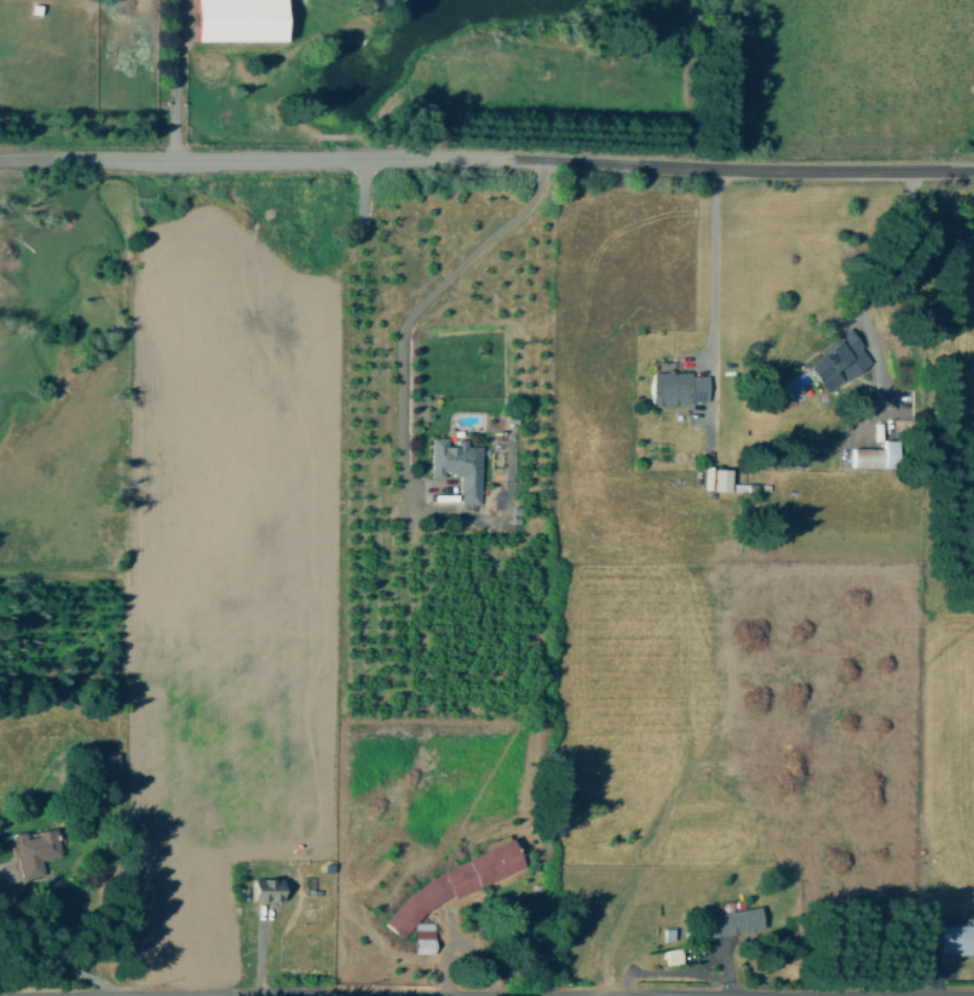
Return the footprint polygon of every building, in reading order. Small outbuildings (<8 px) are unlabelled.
[(287,40),(286,0),(198,0),(198,40),(287,40)] [(807,361),(829,391),(873,359),(852,329),(807,361)] [(710,401),(710,374),(693,374),(693,370),(653,370),(653,400),(710,401)] [(482,502),(483,444),(468,444),(468,437),(458,437),(458,444),(448,444),(448,435),(432,435),(432,475),(445,475),(445,472),(461,472),(461,502),(482,502)] [(900,466),(900,438),(884,438),(884,446),(853,446),(853,465),(900,466)] [(732,467),(716,466),(715,489),(731,490),(732,467)] [(23,877),(45,873),(43,858),(62,855),(58,827),(24,832),(25,836),(17,837),(23,877)] [(257,876),(256,899),(284,900),(285,878),(257,876)] [(765,927),(761,905),(708,914),(712,936),(765,927)] [(435,921),(416,921),(415,952),(435,952),(435,921)] [(973,951),(973,922),(940,923),(941,952),(973,951)] [(666,948),(667,962),(683,961),(682,947),(666,948)]
